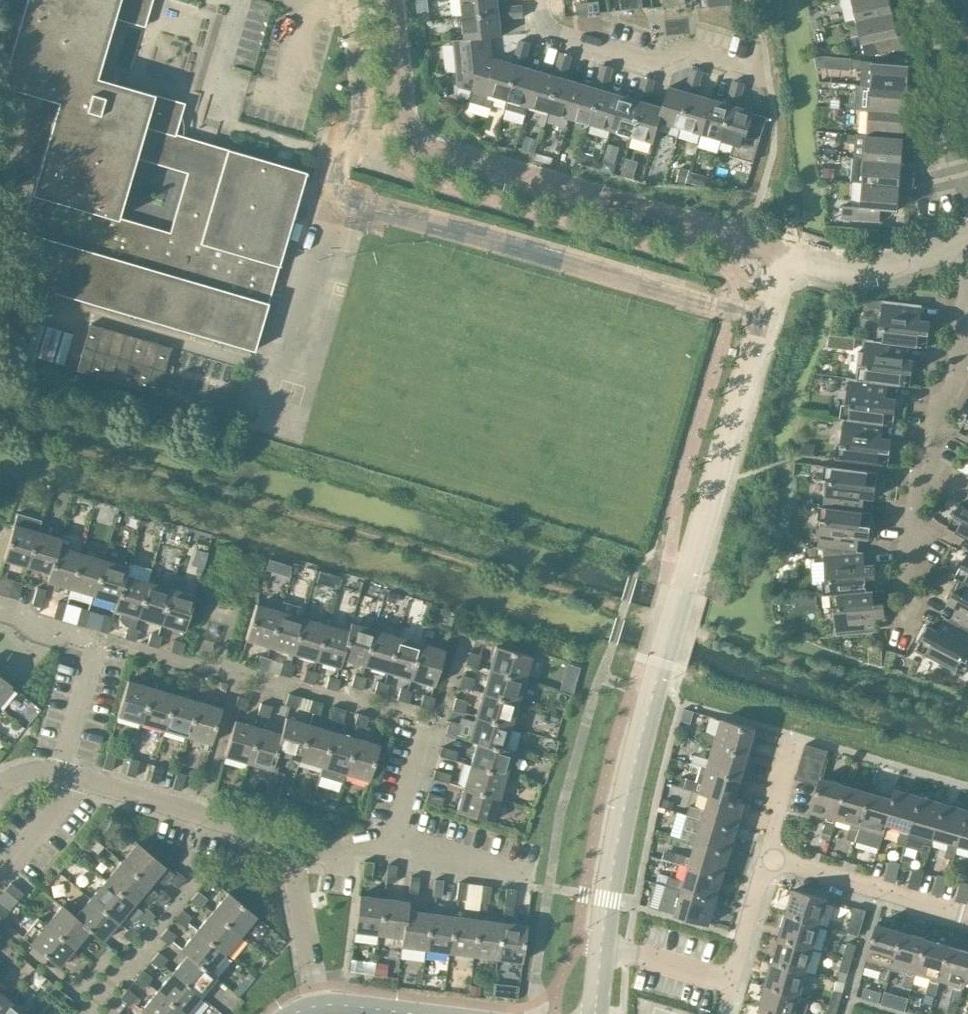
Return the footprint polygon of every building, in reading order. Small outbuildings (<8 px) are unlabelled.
[(58,100),(21,230),(13,227),(0,270),(0,275),(254,350),(306,172),(175,133),(184,102),(96,76),(114,16),(144,25),(151,0),(25,0),(1,84),(58,100)] [(464,16),(501,12),(501,10),(504,10),(504,7),(499,7),(498,0),(462,0),(464,16)] [(621,10),(632,9),(631,0),(619,0),(621,10)] [(632,9),(643,8),(643,0),(631,0),(632,9)] [(857,19),(893,11),(890,0),(852,0),(857,19)] [(588,2),(589,14),(600,12),(599,1),(588,2)] [(576,3),(577,15),(589,14),(588,2),(576,3)] [(523,5),(512,6),(513,17),(524,16),(523,5)] [(501,12),(464,16),(466,39),(490,37),(502,35),(500,18),(513,17),(512,6),(504,7),(504,10),(501,10),(501,12)] [(865,54),(873,55),(915,45),(915,42),(912,30),(898,33),(893,11),(857,19),(865,54)] [(466,39),(454,40),(459,85),(473,90),(476,80),(490,78),(496,59),(492,58),(490,37),(466,39)] [(520,40),(517,50),(527,53),(530,43),(520,40)] [(508,99),(505,108),(526,114),(529,105),(539,70),(523,66),(527,53),(517,50),(515,58),(517,59),(517,62),(519,63),(508,99)] [(561,52),(558,62),(568,65),(572,55),(561,52)] [(473,90),(470,101),(492,108),(496,95),(508,99),(519,63),(517,62),(517,59),(515,58),(513,63),(496,58),(496,59),(490,78),(476,80),(473,90)] [(870,86),(908,89),(910,64),(862,61),(860,86),(870,86)] [(560,75),(550,111),(570,117),(580,83),(565,78),(568,65),(558,62),(556,70),(559,71),(558,74),(560,75)] [(603,64),(600,75),(610,77),(613,67),(603,64)] [(693,68),(690,78),(700,81),(703,71),(693,68)] [(539,70),(529,105),(550,111),(560,75),(558,74),(559,71),(556,70),(555,75),(539,70)] [(602,87),(591,123),(612,129),(622,95),(606,90),(610,77),(600,75),(597,82),(600,83),(599,86),(602,87)] [(644,77),(641,87),(651,90),(655,79),(644,76),(644,77)] [(691,91),(681,127),(702,133),(712,98),(696,94),(700,81),(690,78),(687,86),(690,87),(689,90),(691,91)] [(734,80),(731,90),(741,93),(744,83),(734,80)] [(580,83),(570,117),(591,123),(602,87),(599,86),(600,83),(597,82),(596,87),(580,83)] [(663,107),(660,121),(681,127),(691,91),(689,90),(690,87),(687,86),(686,91),(669,86),(663,107)] [(868,110),(906,113),(908,89),(870,86),(868,110)] [(643,99),(633,135),(654,142),(660,121),(663,107),(648,102),(651,90),(641,87),(639,95),(642,95),(641,98),(643,99)] [(733,103),(722,139),(735,143),(731,155),(753,162),(766,116),(754,113),(754,111),(738,106),(741,93),(731,90),(729,98),(732,99),(731,102),(733,103)] [(622,95),(612,129),(633,135),(643,99),(641,98),(642,95),(639,95),(638,99),(622,95)] [(712,98),(702,133),(722,139),(733,103),(731,102),(732,99),(729,98),(727,103),(712,98)] [(867,134),(904,137),(906,113),(868,110),(867,134)] [(865,158),(902,161),(904,137),(867,134),(865,158)] [(863,182),(900,185),(902,161),(865,158),(854,157),(852,181),(863,182)] [(842,219),(880,222),(881,208),(898,210),(900,185),(863,182),(861,206),(843,205),(842,219)] [(884,328),(883,340),(894,343),(906,344),(927,347),(930,321),(920,320),(922,305),(883,300),(879,328),(884,328)] [(90,323),(76,370),(158,394),(171,347),(90,323)] [(867,367),(866,379),(888,383),(910,386),(914,360),(903,358),(906,344),(883,340),(866,338),(862,367),(867,367)] [(849,419),(884,423),(893,425),(897,399),(887,397),(888,383),(866,379),(849,377),(845,405),(850,406),(849,419)] [(967,436),(967,413),(959,431),(967,436)] [(844,459),(889,465),(892,439),(882,437),(884,423),(849,419),(844,418),(841,446),(845,446),(844,459)] [(828,507),(863,511),(864,497),(874,498),(878,472),(833,466),(831,479),(826,479),(823,506),(823,507),(828,507)] [(959,503),(947,527),(967,538),(967,508),(959,503)] [(823,548),(858,551),(859,537),(869,538),(873,512),(863,511),(828,507),(823,507),(823,506),(819,505),(819,506),(818,519),(821,519),(818,547),(823,548)] [(27,566),(37,531),(41,519),(17,512),(3,559),(27,566)] [(58,546),(59,546),(61,538),(37,531),(27,566),(49,572),(50,573),(58,546)] [(71,588),(81,552),(59,546),(58,546),(50,573),(49,572),(47,581),(71,588)] [(823,595),(838,594),(877,589),(875,564),(865,564),(864,552),(858,551),(846,549),(823,548),(826,581),(823,581),(824,594),(823,594),(823,595)] [(94,594),(104,559),(81,552),(71,588),(94,594)] [(960,579),(967,583),(967,554),(967,553),(954,577),(960,579)] [(125,574),(126,574),(128,566),(104,559),(94,594),(116,601),(117,601),(125,574)] [(124,637),(135,640),(139,629),(134,627),(138,616),(148,581),(126,574),(125,574),(117,601),(116,601),(114,609),(121,611),(119,617),(125,625),(127,626),(124,637)] [(945,617),(967,629),(967,583),(960,579),(948,602),(957,607),(950,619),(945,616),(945,617)] [(9,596),(18,599),(23,582),(14,580),(9,596)] [(148,581),(138,616),(161,623),(171,588),(148,581)] [(32,603),(40,605),(41,605),(46,589),(37,586),(32,603)] [(171,588),(161,623),(185,630),(195,595),(171,588)] [(834,606),(837,634),(877,631),(875,616),(885,615),(883,588),(877,589),(838,594),(839,606),(834,606)] [(53,616),(62,619),(66,602),(58,600),(53,616)] [(246,638),(270,645),(280,610),(256,603),(246,638)] [(76,623),(85,626),(89,609),(81,607),(76,623)] [(270,645),(293,652),(303,617),(280,610),(270,645)] [(99,630),(108,632),(112,616),(104,613),(99,630)] [(293,652),(316,659),(326,624),(303,617),(293,652)] [(964,674),(967,666),(967,660),(967,658),(967,629),(945,617),(938,630),(929,625),(917,649),(964,674)] [(341,657),(342,658),(364,664),(374,629),(350,622),(348,630),(349,631),(341,657)] [(340,666),(342,658),(341,657),(349,631),(348,630),(326,624),(316,659),(340,666)] [(364,664),(387,671),(398,636),(374,629),(364,664)] [(147,644),(158,647),(162,635),(151,632),(147,644)] [(387,671),(410,678),(421,643),(398,636),(387,671)] [(170,650),(182,654),(185,642),(174,639),(170,650)] [(410,678),(434,685),(445,650),(421,643),(410,678)] [(489,670),(524,680),(531,656),(496,646),(489,670)] [(466,663),(478,666),(481,655),(469,651),(466,663)] [(256,666),(267,670),(271,658),(260,655),(256,666)] [(279,673),(291,676),(294,665),(283,661),(279,673)] [(302,680),(314,683),(317,671),(306,668),(302,680)] [(482,693),(517,703),(524,680),(489,670),(482,693)] [(351,685),(362,689),(366,677),(354,674),(351,685)] [(459,686),(471,689),(474,678),(462,674),(459,686)] [(11,684),(0,675),(0,698),(11,684)] [(325,687),(337,690),(340,678),(329,675),(325,687)] [(117,715),(141,722),(151,687),(127,680),(117,715)] [(374,692),(385,695),(389,684),(377,680),(374,692)] [(141,722),(164,729),(174,693),(151,687),(141,722)] [(397,699),(408,702),(412,690),(401,687),(397,699)] [(285,704),(296,707),(300,695),(289,692),(285,704)] [(164,729),(187,735),(197,700),(174,693),(164,729)] [(475,716),(511,726),(517,703),(482,693),(475,716)] [(420,706),(431,709),(435,697),(424,694),(420,706)] [(234,707),(245,710),(249,698),(238,695),(234,707)] [(452,709),(464,712),(467,701),(456,697),(452,709)] [(308,711),(319,714),(323,702),(312,699),(308,711)] [(187,735),(211,742),(221,707),(197,700),(187,735)] [(257,714),(268,717),(272,705),(261,702),(257,714)] [(336,719),(332,730),(334,731),(345,724),(342,721),(346,709),(335,706),(331,717),(336,719)] [(354,724),(365,727),(369,716),(358,712),(354,724)] [(276,752),(277,752),(299,759),(309,723),(286,716),(281,733),(282,733),(276,752)] [(469,739),(477,741),(504,749),(504,748),(511,726),(475,716),(469,739)] [(224,755),(248,762),(259,726),(235,719),(224,755)] [(715,744),(749,753),(756,729),(722,719),(717,735),(701,731),(699,740),(715,744)] [(446,732),(457,735),(461,724),(449,720),(446,732)] [(299,759),(322,765),(332,730),(309,723),(299,759)] [(272,769),(277,752),(276,752),(282,733),(281,733),(259,726),(248,762),(272,769)] [(343,781),(345,772),(355,737),(334,731),(332,730),(322,765),(320,774),(343,781)] [(355,737),(345,772),(369,779),(379,744),(355,737)] [(470,764),(505,774),(512,750),(504,748),(504,749),(477,741),(470,764)] [(802,755),(825,762),(829,750),(806,743),(802,755)] [(708,767),(742,777),(749,753),(715,744),(710,759),(694,754),(692,763),(708,768),(708,767)] [(439,755),(455,760),(458,751),(441,746),(439,755)] [(103,767),(112,769),(116,753),(108,750),(103,767)] [(799,767),(822,773),(825,762),(802,755),(799,767)] [(126,774),(135,776),(139,760),(131,757),(126,774)] [(149,780),(158,783),(163,767),(154,764),(149,780)] [(464,787),(499,797),(505,774),(470,764),(464,787)] [(735,800),(737,801),(741,786),(739,786),(742,777),(708,767),(708,768),(703,783),(687,778),(685,787),(710,795),(711,794),(735,801),(735,800)] [(818,785),(821,777),(822,773),(799,767),(796,778),(818,785)] [(432,778),(449,783),(451,774),(435,769),(432,778)] [(172,787),(181,790),(186,773),(177,771),(172,787)] [(836,818),(846,784),(821,777),(818,785),(811,811),(828,815),(823,831),(832,834),(837,818),(836,818)] [(856,841),(870,791),(846,784),(836,818),(837,818),(852,822),(847,838),(856,841)] [(457,811),(492,821),(499,797),(464,787),(457,811)] [(910,829),(920,795),(895,788),(893,798),(886,822),(887,822),(902,827),(897,843),(906,845),(911,829),(910,829)] [(893,798),(870,791),(856,841),(880,848),(887,822),(886,822),(893,798)] [(425,801),(442,806),(444,797),(428,792),(425,801)] [(687,814),(737,828),(744,803),(737,801),(735,800),(735,801),(711,794),(710,795),(706,810),(690,805),(687,814)] [(934,836),(944,802),(920,795),(910,829),(911,829),(926,834),(921,850),(930,852),(935,836),(934,836)] [(954,859),(958,843),(967,809),(944,802),(934,836),(935,836),(950,841),(945,856),(954,859)] [(967,809),(958,843),(967,846),(967,809)] [(697,842),(730,851),(737,828),(687,814),(680,838),(696,842),(697,842)] [(137,842),(121,861),(149,884),(155,877),(162,883),(166,883),(169,879),(178,887),(186,878),(177,870),(174,873),(137,842)] [(690,865),(723,875),(725,876),(729,863),(727,862),(730,851),(697,842),(696,842),(692,857),(676,852),(673,861),(689,866),(690,865)] [(121,861),(105,879),(133,903),(140,896),(146,901),(150,901),(153,897),(163,905),(170,896),(161,888),(158,892),(149,884),(121,861)] [(361,877),(371,879),(373,862),(363,861),(361,877)] [(386,880),(395,882),(397,865),(388,864),(386,880)] [(667,885),(716,899),(723,875),(690,865),(689,866),(685,881),(669,876),(667,885)] [(409,892),(418,893),(420,876),(411,875),(409,892)] [(432,895),(441,896),(444,880),(435,878),(432,895)] [(90,898),(118,921),(124,914),(131,920),(135,920),(138,916),(147,924),(155,915),(146,907),(142,910),(133,903),(105,879),(90,898)] [(456,898),(465,899),(467,883),(458,881),(456,898)] [(4,889),(17,900),(23,893),(10,882),(4,889)] [(480,901),(489,902),(491,886),(482,884),(480,901)] [(660,909),(709,924),(716,899),(667,885),(660,909)] [(497,957),(522,961),(527,924),(511,922),(515,889),(506,888),(502,921),(497,957)] [(787,914),(821,924),(828,899),(794,889),(787,914)] [(190,899),(199,907),(207,898),(198,890),(190,899)] [(212,911),(240,934),(256,915),(228,891),(212,911)] [(354,930),(379,934),(384,897),(359,894),(354,930)] [(379,934),(402,937),(403,937),(407,909),(408,909),(409,901),(384,897),(379,934)] [(89,929),(102,940),(118,921),(90,898),(75,915),(75,916),(89,929)] [(46,924),(74,947),(89,929),(75,916),(75,915),(62,904),(46,924)] [(847,931),(859,935),(866,910),(854,906),(847,931)] [(175,918),(184,926),(192,916),(182,909),(175,918)] [(401,945),(426,948),(430,912),(408,909),(407,909),(403,937),(402,937),(401,945)] [(197,929),(225,952),(240,934),(212,911),(197,929)] [(426,948),(450,951),(454,915),(430,912),(426,948)] [(783,927),(780,938),(814,948),(821,924),(787,914),(785,913),(781,926),(783,927)] [(450,951),(473,954),(478,918),(454,915),(450,951)] [(22,936),(58,966),(74,947),(46,924),(38,917),(22,936)] [(473,954),(497,957),(502,921),(478,918),(473,954)] [(892,964),(902,931),(877,924),(865,965),(881,970),(879,978),(888,981),(893,965),(892,964)] [(123,934),(132,942),(140,933),(130,925),(123,934)] [(159,936),(169,944),(176,935),(167,927),(159,936)] [(181,948),(187,954),(188,953),(209,971),(210,970),(225,952),(197,929),(181,948)] [(916,971),(925,938),(902,931),(892,964),(893,965),(907,969),(903,985),(912,988),(916,972),(916,971)] [(780,938),(773,961),(807,971),(814,948),(780,938)] [(940,978),(949,945),(925,938),(916,971),(916,972),(931,976),(927,992),(936,995),(940,979),(940,978)] [(847,942),(843,956),(852,958),(856,944),(847,942)] [(967,976),(966,976),(967,969),(967,950),(949,945),(940,978),(940,979),(955,983),(950,999),(959,1002),(967,976)] [(151,960),(160,968),(168,959),(158,951),(151,960)] [(172,972),(200,995),(217,976),(210,970),(209,971),(188,953),(187,954),(172,972)] [(839,970),(848,972),(852,958),(843,956),(839,970)] [(773,961),(766,985),(800,995),(807,971),(773,961)] [(135,979),(145,986),(152,977),(143,969),(135,979)] [(157,990),(185,1013),(200,995),(172,972),(157,990)] [(810,999),(800,996),(800,995),(766,985),(759,1010),(765,1012),(764,1013),(806,1013),(810,999)] [(120,997),(130,1005),(137,996),(128,988),(120,997)] [(834,989),(830,1003),(838,1006),(842,992),(834,989)] [(147,1013),(184,1013),(185,1013),(157,990),(141,1009),(147,1013)] [(10,1000),(0,992),(0,1012),(10,1000)] [(10,1000),(0,1012),(0,1013),(26,1013),(10,1000)] [(838,1006),(830,1003),(826,1013),(836,1013),(838,1006)]
